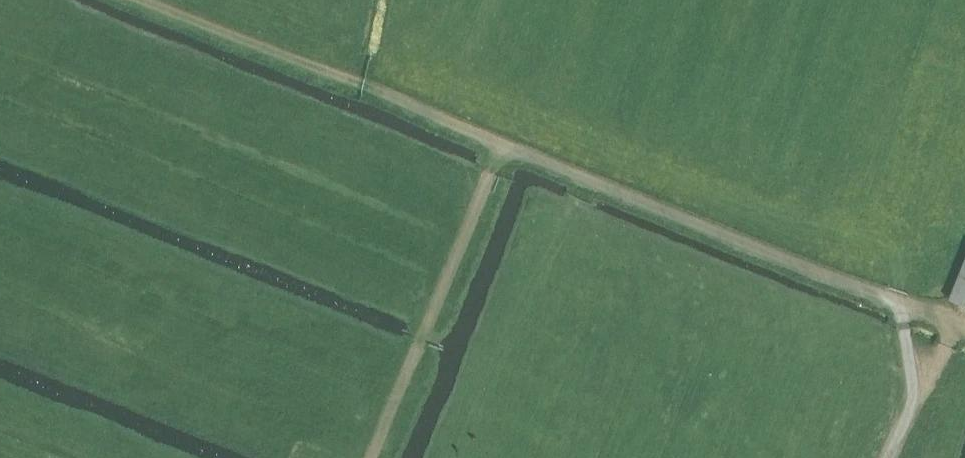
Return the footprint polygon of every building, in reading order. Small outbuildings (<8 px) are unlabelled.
[(948,297),(964,304),(964,254),(948,297)]
